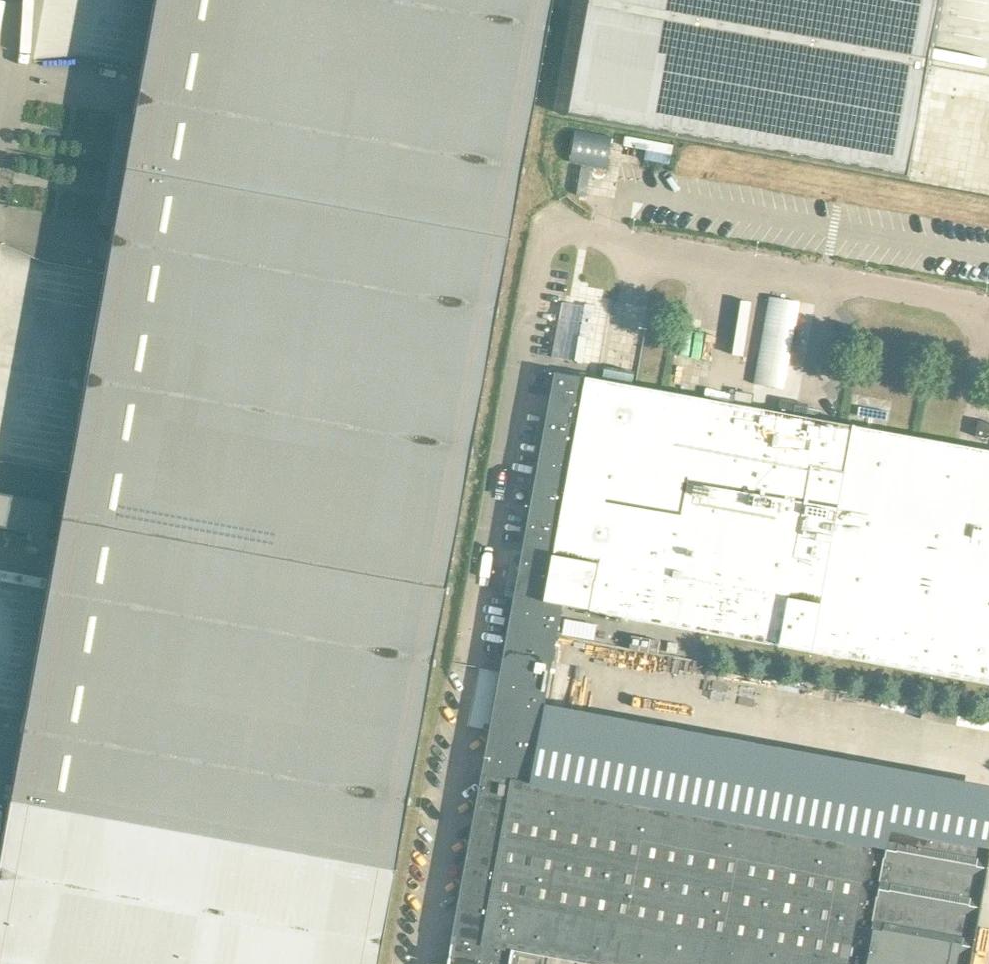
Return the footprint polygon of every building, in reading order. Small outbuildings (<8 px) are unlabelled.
[(108,169),(506,241),(550,0),(153,0),(132,116),(118,114),(108,169)] [(565,116),(910,178),(942,0),(586,0),(565,116)] [(574,130),(569,161),(608,168),(614,137),(574,130)] [(959,130),(957,179),(988,180),(988,132),(959,130)] [(589,168),(580,167),(575,194),(585,196),(589,168)] [(112,227),(62,505),(446,574),(506,241),(108,169),(98,224),(112,227)] [(756,383),(786,388),(802,300),(771,295),(756,383)] [(560,319),(553,358),(574,362),(582,323),(560,319)] [(504,673),(548,681),(561,607),(607,615),(988,682),(988,451),(806,418),(809,405),(798,403),(798,402),(782,399),(782,400),(781,400),(779,413),(588,378),(587,379),(556,373),(556,374),(558,375),(504,673)] [(878,420),(877,428),(888,430),(892,402),(857,397),(854,417),(878,420)] [(979,421),(976,437),(988,439),(988,438),(988,423),(979,421)] [(0,493),(0,528),(46,537),(52,503),(0,493)] [(446,574),(62,505),(8,803),(392,872),(446,574)] [(630,650),(658,655),(660,642),(632,637),(630,650)] [(450,963),(513,963),(515,951),(544,956),(587,963),(971,963),(981,908),(988,867),(988,848),(890,830),(887,847),(530,782),(548,681),(504,673),(450,963)] [(392,872),(8,803),(0,845),(0,963),(375,963),(392,872)]
